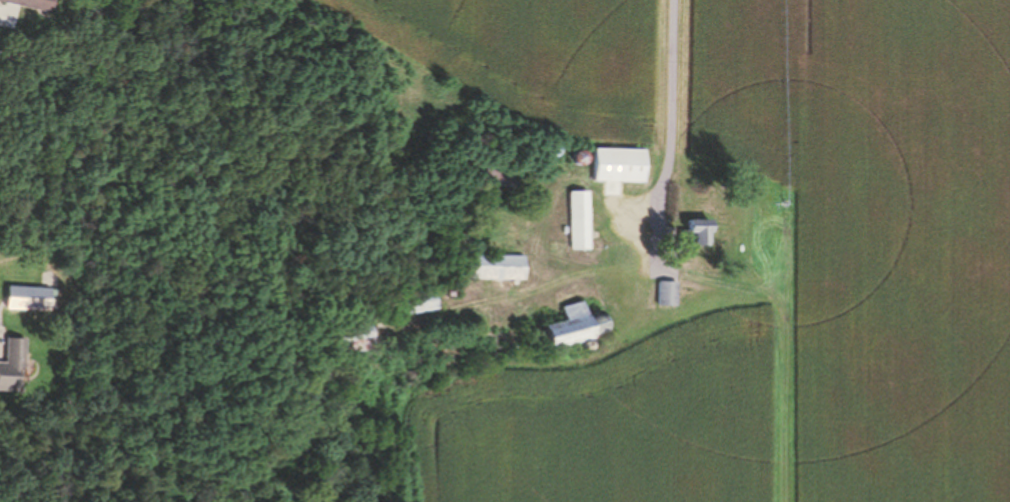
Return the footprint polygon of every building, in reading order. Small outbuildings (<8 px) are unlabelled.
[(50,14),(0,3),(0,0),(53,0),(50,14)] [(554,143),(555,143),(556,144),(558,145),(559,146),(559,147),(560,147),(560,149),(560,150),(560,151),(560,153),(559,154),(558,155),(557,156),(556,157),(555,158),(553,158),(552,158),(551,158),(549,157),(548,156),(547,155),(546,154),(546,152),(545,151),(546,149),(546,148),(546,147),(547,146),(548,145),(550,144),(551,143),(552,143),(554,143)] [(476,145),(477,145),(478,146),(479,147),(479,148),(479,149),(479,150),(479,151),(478,152),(477,152),(477,153),(476,153),(475,153),(474,153),(473,153),(472,152),(471,151),(471,150),(471,149),(471,148),(471,147),(472,146),(473,145),(474,145),(475,145),(476,145)] [(486,148),(487,148),(487,149),(488,150),(489,151),(489,152),(489,153),(488,154),(488,155),(487,156),(486,156),(485,157),(484,157),(483,157),(482,156),(481,155),(480,155),(480,154),(480,153),(480,152),(480,151),(480,150),(481,149),(482,149),(482,148),(484,148),(485,148),(486,148)] [(645,151),(644,183),(594,182),(595,150),(645,151)] [(582,152),(583,152),(585,152),(586,153),(587,154),(587,155),(588,156),(588,157),(588,158),(588,160),(588,161),(587,163),(586,164),(585,165),(584,166),(583,166),(581,166),(580,166),(579,166),(577,165),(576,165),(575,163),(574,162),(574,161),(574,159),(574,158),(574,156),(575,155),(575,154),(576,153),(578,152),(579,152),(580,151),(582,152)] [(519,181),(516,191),(483,179),(487,169),(519,181)] [(589,250),(571,250),(570,192),(589,192),(589,250)] [(708,222),(708,245),(706,245),(706,247),(693,247),(693,245),(680,245),(680,232),(687,232),(687,222),(708,222)] [(524,257),(524,281),(468,280),(468,256),(524,257)] [(676,284),(675,308),(657,307),(658,283),(676,284)] [(53,289),(53,291),(59,291),(59,309),(52,309),(51,312),(8,310),(9,287),(53,289)] [(451,289),(452,289),(453,290),(453,291),(454,291),(454,292),(454,293),(454,294),(453,295),(453,296),(452,297),(451,297),(450,298),(449,298),(448,298),(447,297),(446,296),(445,295),(445,294),(445,293),(445,292),(445,291),(446,290),(447,290),(448,289),(449,289),(450,289),(451,289)] [(438,310),(403,316),(400,299),(435,293),(438,310)] [(585,315),(601,311),(608,334),(601,336),(603,342),(571,351),(569,345),(550,351),(543,327),(565,321),(561,308),(581,302),(585,315)] [(373,350),(332,358),(327,331),(368,323),(373,350)] [(16,392),(0,391),(0,364),(5,364),(6,339),(26,340),(24,371),(18,370),(16,392)]
